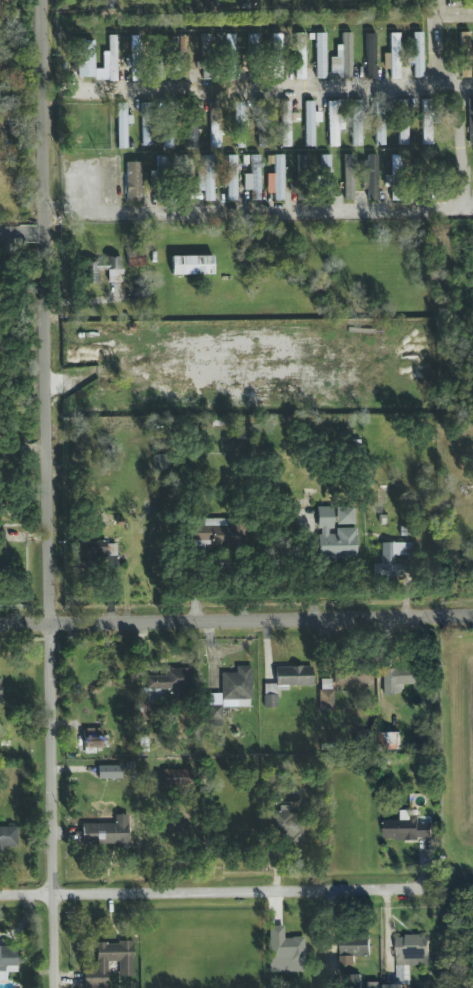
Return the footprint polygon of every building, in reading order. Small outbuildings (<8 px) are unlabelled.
[(104,10),(117,10),(117,0),(104,0),(104,10)] [(423,32),(413,32),(413,78),(423,78),(423,32)] [(460,32),(460,78),(470,78),(470,32),(460,32)] [(327,33),(316,33),(316,79),(327,79),(327,33)] [(400,33),(390,33),(390,79),(400,79),(400,33)] [(213,79),(213,34),(202,34),(202,79),(213,79)] [(236,34),(225,34),(225,79),(236,79),(236,34)] [(259,34),(248,34),(248,79),(259,79),(259,34)] [(283,34),(272,34),(272,79),(283,79),(283,34)] [(306,34),(296,34),(296,79),(306,79),(306,34)] [(343,34),(343,79),(352,79),(352,34),(343,34)] [(366,34),(366,79),(376,79),(376,34),(366,34)] [(117,81),(117,36),(109,36),(108,53),(103,53),(103,69),(96,69),(95,81),(117,81)] [(132,37),(132,81),(143,81),(143,37),(132,37)] [(181,78),(189,78),(189,38),(181,38),(181,78)] [(77,40),(77,77),(94,77),(94,40),(77,40)] [(423,145),(433,145),(433,99),(423,99),(423,145)] [(362,100),(351,100),(351,146),(362,146),(362,100)] [(376,100),(376,145),(386,145),(386,100),(376,100)] [(398,145),(409,145),(409,100),(398,100),(398,145)] [(269,147),(269,101),(258,101),(258,147),(269,147)] [(305,147),(315,147),(315,101),(305,101),(305,147)] [(328,147),(339,147),(339,101),(328,101),(328,147)] [(222,148),(222,102),(211,102),(211,148),(222,148)] [(234,148),(244,148),(244,102),(234,102),(234,148)] [(291,102),(281,102),(281,147),(291,147),(291,102)] [(117,103),(117,148),(127,148),(127,103),(117,103)] [(152,103),(142,103),(142,146),(152,146),(152,103)] [(198,148),(198,103),(187,103),(187,148),(198,148)] [(88,144),(87,133),(74,135),(76,145),(88,144)] [(164,149),(173,148),(172,135),(163,135),(164,149)] [(439,197),(449,197),(449,151),(439,151),(439,197)] [(238,201),(238,155),(227,155),(227,201),(238,201)] [(344,201),(355,201),(354,155),(343,156),(344,201)] [(368,201),(378,201),(378,155),(368,155),(368,201)] [(190,156),(179,156),(179,203),(190,203),(190,156)] [(198,168),(198,192),(203,192),(203,201),(214,201),(214,156),(204,156),(204,168),(198,168)] [(251,201),(261,201),(260,156),(250,156),(250,174),(244,174),(244,191),(250,190),(251,201)] [(282,156),(267,156),(267,165),(273,165),(274,201),(284,201),(282,156)] [(297,173),(308,173),(308,156),(297,156),(297,173)] [(331,156),(320,156),(320,180),(330,180),(331,156)] [(401,199),(402,156),(392,156),(391,199),(401,199)] [(165,157),(157,157),(157,170),(165,170),(165,157)] [(143,202),(143,162),(126,162),(126,202),(143,202)] [(288,195),(300,196),(301,177),(289,176),(288,195)] [(145,251),(128,252),(128,267),(145,266),(145,251)] [(214,275),(214,256),(170,256),(170,275),(214,275)] [(122,282),(122,258),(87,259),(88,281),(108,281),(108,283),(122,282)] [(333,507),(317,507),(317,555),(355,556),(355,534),(333,534),(333,507)] [(353,525),(353,508),(336,508),(336,525),(353,525)] [(204,520),(204,527),(188,527),(188,552),(211,552),(211,539),(225,539),(225,520),(204,520)] [(79,543),(79,558),(116,558),(116,543),(79,543)] [(381,543),(381,570),(392,570),(392,556),(412,556),(412,543),(381,543)] [(209,727),(222,727),(222,707),(251,707),(251,667),(236,667),(236,674),(221,674),(221,695),(208,695),(209,727)] [(264,685),(264,708),(277,708),(277,686),(313,686),(313,668),(275,668),(275,685),(264,685)] [(383,696),(395,696),(395,686),(413,686),(413,692),(424,691),(423,668),(382,670),(383,696)] [(189,669),(164,669),(164,677),(147,677),(147,699),(159,698),(159,692),(189,692),(189,669)] [(376,687),(375,673),(335,673),(335,688),(376,687)] [(146,689),(140,689),(140,710),(167,710),(167,677),(146,677),(146,689)] [(332,680),(320,680),(320,708),(332,708),(332,680)] [(102,728),(82,728),(82,752),(102,752),(102,728)] [(398,734),(379,734),(379,750),(398,750),(398,734)] [(97,767),(98,780),(121,779),(121,766),(97,767)] [(190,787),(190,770),(164,770),(164,787),(190,787)] [(272,812),(272,841),(306,841),(306,812),(272,812)] [(129,844),(129,815),(116,815),(116,824),(80,824),(80,844),(129,844)] [(382,841),(431,841),(431,821),(382,821),(382,841)] [(0,827),(0,849),(17,849),(17,827),(0,827)] [(284,927),(269,927),(269,972),(305,972),(305,939),(284,939),(284,927)] [(368,958),(368,936),(340,936),(340,958),(368,958)] [(428,937),(395,937),(395,958),(428,958),(428,937)] [(96,942),(96,970),(83,970),(84,987),(107,987),(107,961),(119,961),(119,977),(133,976),(132,942),(96,942)] [(16,946),(0,946),(0,967),(16,967),(16,946)] [(360,978),(346,978),(346,987),(360,987),(360,978)]
